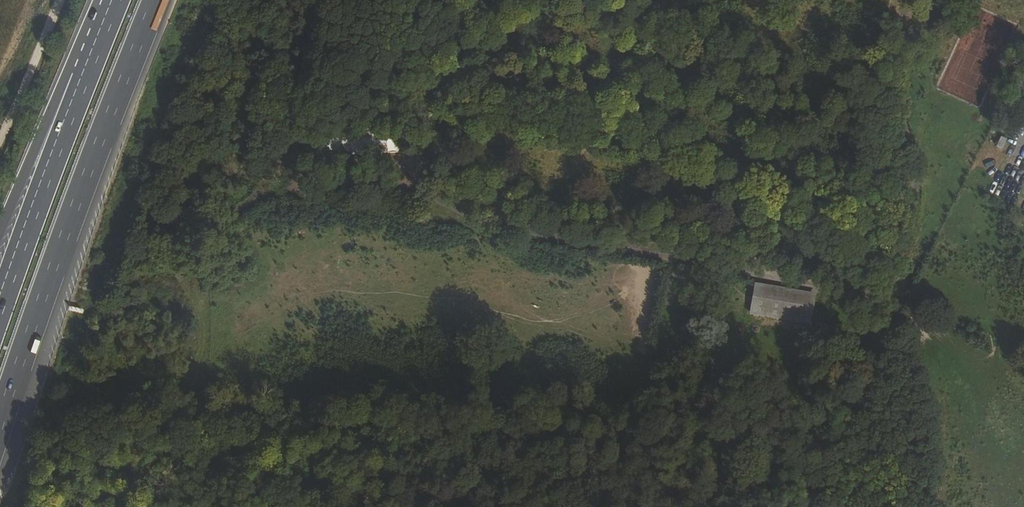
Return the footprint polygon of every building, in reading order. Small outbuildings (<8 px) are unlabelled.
[(999,137),(996,148),(1002,150),(1005,139),(999,137)] [(1008,154),(1013,157),(1019,148),(1013,145),(1008,154)] [(748,316),(810,324),(814,292),(752,285),(748,316)]
